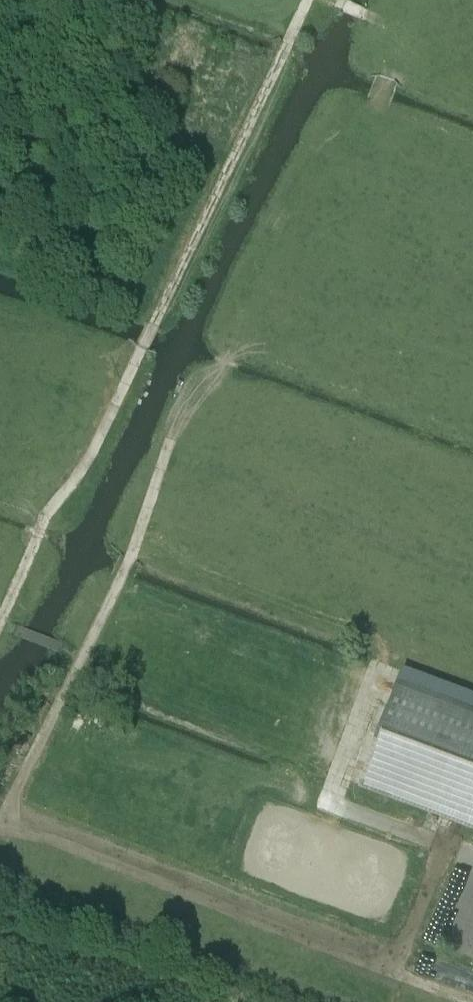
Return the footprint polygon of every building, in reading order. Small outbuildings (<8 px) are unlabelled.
[(361,785),(472,827),(472,697),(404,671),(395,694),(361,785)]
